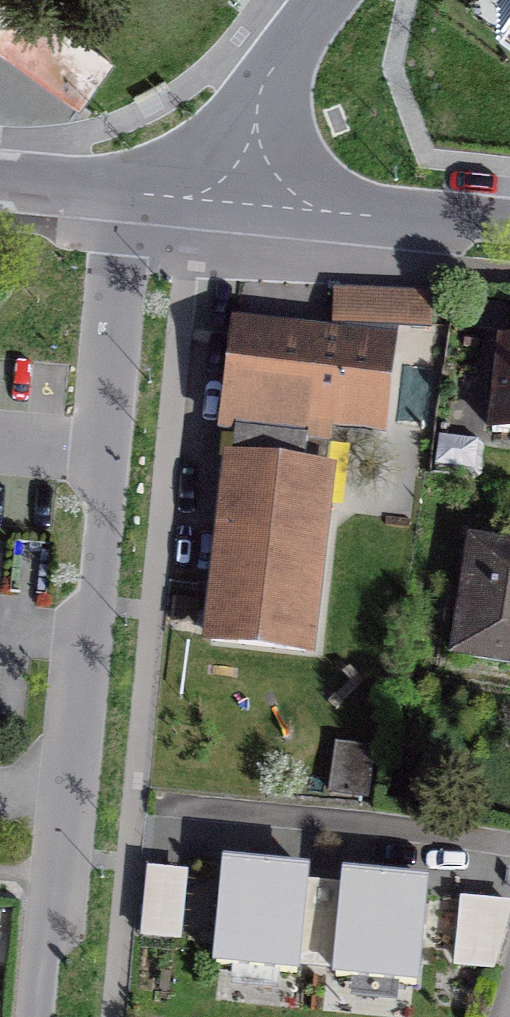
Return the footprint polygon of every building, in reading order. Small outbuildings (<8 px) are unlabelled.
[(28,0),(21,0),(0,30),(0,46),(80,103),(111,59),(28,0)] [(495,9),(509,20),(509,0),(502,0),(495,9)] [(343,309),(343,323),(405,324),(431,324),(432,294),(344,293),(343,309)] [(383,352),(234,335),(226,404),(222,433),(236,435),(212,644),(305,655),(328,460),(330,444),(327,444),(330,417),(375,422),(383,352)] [(502,343),(493,432),(509,434),(509,343),(502,343)] [(471,544),(456,656),(509,663),(509,550),(471,544)] [(373,751),(338,746),(331,793),(366,799),(373,751)] [(298,963),(316,965),(321,915),(302,913),(306,873),(225,865),(214,965),(297,973),(298,963)] [(341,917),(321,915),(316,965),(335,967),(334,976),(415,985),(426,885),(345,876),(341,917)]
